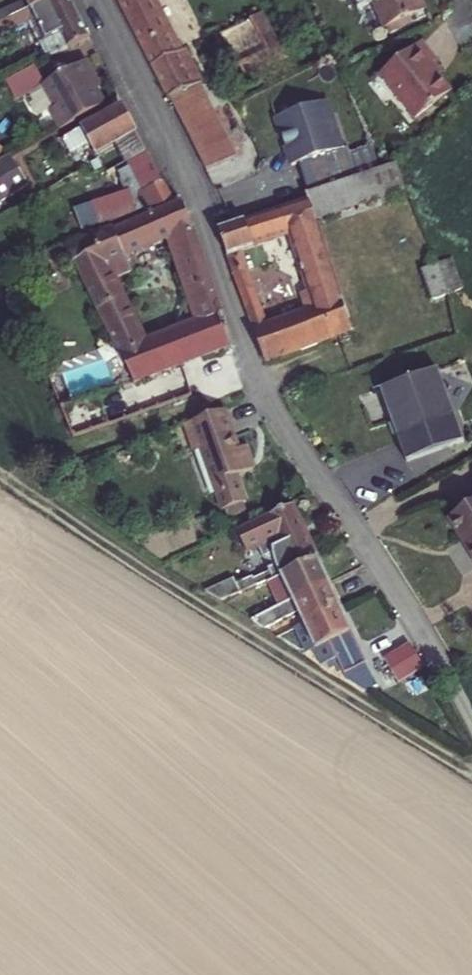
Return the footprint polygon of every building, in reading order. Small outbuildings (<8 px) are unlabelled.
[(69,0),(35,0),(27,4),(23,6),(27,12),(45,53),(85,33),(69,0)] [(180,119),(211,104),(203,87),(203,86),(186,53),(180,55),(153,0),(120,0),(180,119)] [(381,21),(420,4),(418,0),(372,0),(381,21)] [(21,7),(18,1),(0,10),(0,18),(21,7)] [(23,6),(21,7),(0,18),(0,26),(27,12),(23,6)] [(252,19),(221,35),(238,69),(247,64),(251,73),(262,68),(258,59),(269,53),(252,19)] [(432,68),(416,49),(376,82),(413,127),(448,97),(427,72),(432,68)] [(71,126),(115,102),(101,76),(105,74),(97,58),(54,82),(66,104),(61,107),(71,126)] [(44,62),(17,76),(27,95),(40,89),(54,82),(44,62)] [(66,104),(54,82),(40,89),(45,97),(41,100),(45,109),(52,111),(61,107),(66,104)] [(111,147),(119,164),(124,162),(156,146),(132,103),(74,133),(81,147),(97,140),(101,148),(111,147)] [(317,193),(364,177),(353,147),(346,150),(342,140),(347,139),(341,124),(336,125),(328,103),(282,121),(299,168),(306,165),(317,193)] [(211,104),(180,119),(207,175),(239,158),(211,104)] [(156,146),(124,162),(133,179),(140,193),(149,190),(135,163),(158,151),(156,146)] [(103,200),(84,209),(94,228),(176,190),(158,151),(135,163),(149,190),(140,193),(133,179),(101,195),(103,200)] [(0,165),(0,202),(39,181),(23,152),(0,165)] [(397,169),(384,173),(397,198),(406,195),(397,169)] [(310,203),(221,234),(270,366),(303,353),(290,320),(271,327),(251,272),(255,271),(249,255),(295,239),(316,295),(309,297),(313,311),(306,314),(319,347),(357,332),(331,263),(316,223),(397,198),(384,173),(308,198),(310,203)] [(229,307),(191,200),(126,225),(124,220),(80,238),(127,346),(64,370),(87,426),(203,386),(190,356),(236,339),(224,309),(229,307)] [(459,287),(448,259),(432,265),(443,294),(459,287)] [(27,282),(18,261),(9,264),(19,285),(27,282)] [(428,300),(443,294),(432,265),(415,272),(428,300)] [(306,314),(290,320),(303,353),(319,347),(306,314)] [(432,348),(377,369),(412,463),(467,441),(432,348)] [(221,397),(180,412),(190,433),(196,431),(223,494),(243,485),(231,456),(251,449),(242,426),(235,429),(221,397)] [(439,519),(469,570),(471,568),(471,501),(439,519)] [(311,560),(286,505),(232,529),(241,549),(253,544),(259,558),(266,560),(268,565),(263,567),(269,579),(271,578),(291,569),(311,560)] [(324,588),(311,560),(291,569),(271,578),(284,606),(324,588)] [(248,578),(235,584),(239,593),(253,587),(248,578)] [(234,582),(208,593),(221,601),(239,593),(235,584),(234,582)] [(334,610),(324,588),(284,606),(295,628),(334,610)] [(365,681),(334,610),(295,628),(309,658),(352,686),(365,681)] [(380,659),(391,683),(421,670),(407,646),(380,659)]
